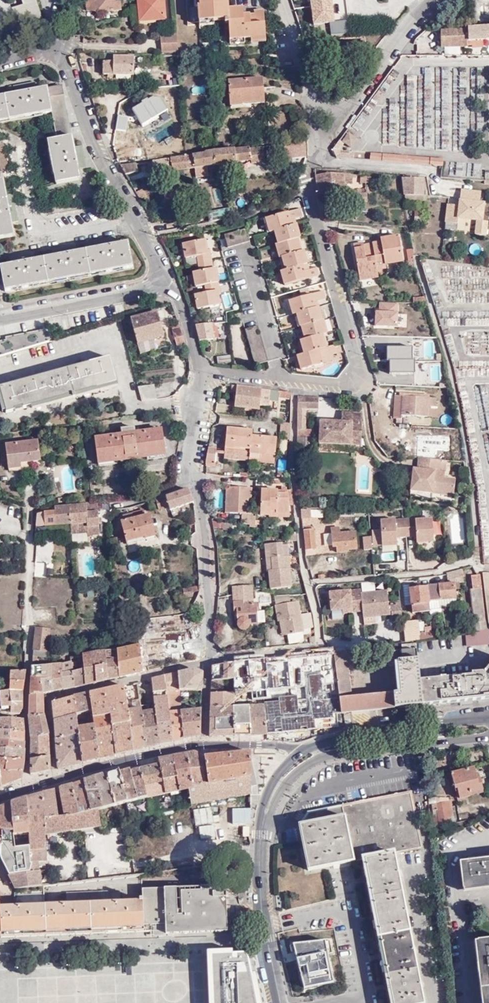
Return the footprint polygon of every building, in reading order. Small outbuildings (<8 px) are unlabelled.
[(43,22),(36,0),(22,0),(23,4),(11,8),(8,0),(0,0),(0,36),(43,22)] [(86,10),(97,9),(97,11),(120,9),(119,0),(86,0),(86,10)] [(140,20),(165,18),(164,0),(138,0),(140,20)] [(199,6),(197,6),(198,21),(227,19),(228,38),(265,36),(262,9),(253,10),(253,13),(242,14),(241,7),(227,8),(226,0),(199,0),(199,6)] [(330,36),(349,34),(348,20),(334,21),(332,0),(310,0),(312,26),(329,25),(330,36)] [(440,28),(440,46),(466,46),(466,40),(488,39),(488,36),(488,25),(440,28)] [(161,51),(178,50),(177,34),(160,35),(161,51)] [(317,42),(316,35),(304,36),(304,44),(317,42)] [(134,74),(134,53),(100,51),(99,60),(103,61),(103,73),(134,74)] [(241,98),(263,96),(261,77),(229,80),(230,105),(242,104),(241,103),(241,98)] [(33,82),(25,84),(26,87),(20,88),(20,85),(13,86),(15,94),(4,95),(9,119),(51,112),(48,96),(47,87),(34,90),(33,82)] [(62,85),(47,87),(48,96),(63,93),(62,85)] [(63,93),(48,96),(51,112),(57,138),(72,136),(63,93)] [(4,95),(0,96),(0,121),(9,119),(4,95)] [(356,139),(349,133),(342,141),(350,147),(356,139)] [(74,146),(72,136),(57,138),(47,140),(56,183),(80,178),(78,167),(85,166),(84,159),(81,159),(80,153),(83,153),(82,145),(74,146)] [(0,170),(8,169),(3,138),(0,139),(0,169),(0,170)] [(286,159),(306,156),(304,141),(280,144),(281,153),(285,154),(286,159)] [(253,146),(228,149),(224,150),(215,151),(217,164),(250,160),(251,160),(250,152),(253,151),(253,148),(253,146)] [(251,163),(264,162),(262,147),(253,148),(253,151),(250,152),(251,160),(250,160),(251,163)] [(217,164),(215,151),(206,152),(204,154),(192,155),(195,167),(206,166),(217,164)] [(400,162),(440,165),(442,165),(443,159),(370,153),(370,160),(400,162)] [(195,167),(192,155),(147,161),(148,171),(165,170),(166,172),(195,167)] [(136,163),(121,165),(120,166),(126,174),(138,170),(136,163)] [(207,175),(206,166),(195,167),(196,177),(207,175)] [(216,180),(222,178),(219,171),(213,173),(216,180)] [(341,171),(315,174),(319,194),(347,190),(343,173),(341,171)] [(351,174),(343,173),(347,190),(354,188),(353,180),(351,180),(351,174)] [(424,177),(400,176),(403,194),(424,194),(424,177)] [(2,180),(0,180),(0,238),(13,236),(10,221),(17,220),(15,210),(13,211),(12,204),(14,204),(12,193),(7,195),(3,179),(2,180)] [(142,188),(136,192),(140,199),(147,196),(142,188)] [(447,207),(445,222),(457,223),(458,217),(477,219),(475,233),(486,234),(487,220),(482,220),(484,202),(479,202),(480,191),(461,189),(459,205),(459,208),(447,207)] [(366,193),(354,194),(355,203),(367,202),(366,193)] [(232,208),(230,201),(222,204),(224,210),(232,208)] [(274,228),(296,222),(294,217),(302,215),(299,206),(266,216),(269,229),(274,228)] [(426,217),(426,209),(414,208),(414,216),(426,217)] [(210,221),(236,217),(233,211),(222,213),(221,211),(212,212),(208,215),(210,221)] [(299,235),(296,222),(274,228),(277,241),(297,236),(299,235)] [(248,236),(245,225),(238,227),(241,240),(249,238),(248,236)] [(238,227),(230,230),(234,242),(241,240),(238,227)] [(230,230),(223,232),(227,244),(234,242),(230,230)] [(399,235),(388,237),(389,239),(381,241),(372,243),(377,269),(386,267),(385,264),(403,261),(399,235)] [(297,236),(277,241),(276,242),(279,255),(282,255),(301,249),(297,236)] [(114,237),(108,238),(109,240),(102,241),(102,239),(94,241),(96,249),(85,251),(90,275),(132,267),(127,242),(116,244),(114,237)] [(196,254),(198,261),(211,259),(209,247),(206,247),(204,237),(183,241),(185,256),(196,254)] [(379,277),(377,269),(372,243),(363,244),(363,243),(353,244),(356,259),(359,258),(360,265),(357,266),(360,280),(379,277)] [(48,283),(90,275),(85,251),(74,253),(72,245),(67,246),(67,248),(61,249),(61,247),(52,249),(54,257),(43,259),(48,283)] [(307,263),(303,248),(301,249),(282,255),(285,269),(307,263)] [(6,291),(48,283),(43,259),(33,261),(31,252),(23,254),(23,257),(17,258),(17,255),(10,256),(11,265),(1,267),(6,291)] [(211,259),(198,261),(199,268),(193,269),(196,285),(205,283),(218,281),(215,266),(213,266),(211,259)] [(309,268),(307,263),(285,269),(281,270),(284,283),(318,274),(316,266),(309,268)] [(218,281),(205,283),(206,291),(195,293),(197,306),(219,303),(217,293),(220,292),(218,281)] [(297,313),(318,307),(317,302),(325,299),(323,290),(289,300),(293,314),(297,313)] [(332,330),(323,301),(319,302),(328,331),(332,330)] [(375,326),(396,327),(397,302),(380,302),(380,313),(375,312),(375,326)] [(322,320),(318,307),(297,313),(300,326),(302,326),(322,320)] [(130,318),(137,342),(164,335),(158,312),(130,318)] [(246,327),(259,324),(257,318),(244,321),(246,327)] [(323,319),(322,320),(302,326),(305,339),(322,334),(328,333),(323,319)] [(171,326),(172,329),(180,327),(178,321),(174,321),(175,325),(171,326)] [(212,323),(195,325),(199,340),(213,338),(213,337),(212,324),(212,323)] [(248,334),(260,331),(259,324),(246,327),(248,334)] [(177,345),(185,344),(180,327),(172,329),(177,345)] [(250,341),(262,338),(260,331),(248,334),(250,341)] [(322,334),(305,339),(300,340),(304,354),(326,347),(322,334)] [(252,349),(264,345),(262,338),(250,341),(252,349)] [(254,356),(266,352),(264,345),(252,349),(254,356)] [(337,352),(335,345),(326,347),(304,354),(297,356),(301,369),(323,364),(321,357),(331,354),(337,352)] [(387,348),(387,361),(389,361),(412,361),(412,348),(387,348)] [(268,360),(266,352),(254,356),(256,363),(268,360)] [(333,361),(331,354),(321,357),(323,364),(333,361)] [(116,382),(109,357),(0,386),(0,393),(5,412),(30,405),(116,382)] [(415,361),(389,361),(389,374),(415,374),(415,361)] [(118,382),(116,382),(30,405),(32,409),(118,386),(118,382)] [(142,400),(157,399),(153,385),(138,386),(142,400)] [(259,408),(261,388),(236,385),(236,391),(234,405),(259,408)] [(278,397),(292,399),(292,396),(289,392),(269,389),(267,409),(277,410),(278,397)] [(436,397),(429,396),(399,395),(395,394),(393,417),(401,418),(402,414),(427,415),(429,405),(436,406),(436,397)] [(318,408),(319,396),(298,395),(297,446),(309,447),(310,437),(305,437),(306,431),(306,407),(318,408)] [(351,437),(361,437),(362,424),(360,413),(341,412),(341,421),(336,421),(336,423),(332,423),(332,420),(320,420),(320,443),(352,444),(351,437)] [(291,434),(291,426),(281,425),(280,432),(286,433),(291,434)] [(135,436),(134,432),(133,426),(121,428),(122,433),(122,437),(114,438),(113,435),(96,437),(99,463),(118,461),(117,456),(145,453),(146,457),(164,454),(161,429),(146,431),(144,434),(135,436)] [(251,435),(252,429),(227,427),(224,453),(233,454),(234,448),(250,449),(251,435)] [(395,427),(387,427),(387,443),(396,443),(395,427)] [(276,438),(251,435),(250,449),(249,461),(258,462),(259,454),(275,456),(276,438)] [(22,441),(18,442),(8,443),(7,444),(0,445),(0,447),(2,463),(8,463),(9,468),(20,467),(20,462),(40,459),(37,439),(35,439),(34,436),(26,437),(27,440),(22,441)] [(216,449),(208,448),(206,461),(206,464),(215,464),(216,449)] [(233,454),(224,453),(224,458),(249,461),(250,449),(234,448),(233,454)] [(118,461),(146,457),(145,453),(117,456),(118,461)] [(274,463),(275,456),(259,454),(258,462),(274,463)] [(446,459),(419,456),(417,468),(412,467),(411,471),(414,472),(413,478),(411,478),(409,490),(431,493),(452,496),(454,479),(443,477),(446,459)] [(252,489),(228,487),(226,512),(251,514),(252,489)] [(170,510),(193,501),(188,490),(167,497),(169,506),(170,510)] [(430,500),(431,493),(409,490),(408,496),(430,500)] [(275,514),(289,515),(289,496),(278,495),(278,492),(262,491),(260,516),(270,516),(270,511),(276,512),(275,514)] [(167,497),(156,500),(158,508),(169,506),(167,497)] [(86,504),(87,530),(89,530),(89,533),(101,532),(100,510),(102,510),(102,500),(92,501),(86,501),(86,504)] [(72,523),(72,531),(87,530),(86,504),(70,505),(72,523)] [(37,513),(36,526),(72,523),(70,505),(55,506),(54,510),(37,513)] [(310,508),(301,508),(302,517),(310,517),(310,508)] [(290,520),(289,515),(275,514),(276,512),(270,511),(270,516),(270,518),(290,520)] [(132,513),(123,514),(124,519),(122,520),(127,540),(144,537),(144,538),(154,536),(150,514),(134,517),(132,513)] [(405,519),(406,538),(416,538),(417,543),(433,542),(432,519),(415,520),(415,518),(405,519)] [(406,538),(405,519),(380,521),(382,546),(397,545),(396,539),(406,538)] [(215,527),(230,529),(231,523),(214,520),(215,527)] [(244,531),(244,524),(231,523),(230,529),(244,531)] [(339,526),(331,527),(333,546),(337,546),(337,552),(348,551),(348,548),(357,548),(355,531),(339,532),(339,526)] [(303,529),(304,549),(315,548),(314,528),(303,529)] [(297,540),(297,532),(288,531),(288,538),(297,540)] [(364,550),(372,549),(371,536),(363,537),(364,550)] [(52,542),(37,541),(35,561),(50,562),(52,542)] [(281,542),(267,543),(268,557),(270,557),(271,569),(267,569),(268,587),(290,585),(286,544),(282,544),(281,542)] [(461,568),(447,572),(448,583),(454,583),(460,582),(464,582),(461,568)] [(488,628),(488,572),(482,572),(481,572),(488,628)] [(475,630),(487,628),(485,620),(484,620),(479,573),(476,573),(470,575),(472,588),(470,588),(473,606),(473,611),(475,630)] [(410,597),(409,583),(402,584),(403,597),(410,597)] [(454,583),(448,583),(418,587),(418,583),(409,583),(410,597),(411,605),(412,613),(429,611),(429,609),(429,600),(438,599),(456,597),(455,588),(454,583)] [(253,598),(252,589),(252,584),(232,586),(233,600),(245,599),(245,598),(253,598)] [(192,591),(200,590),(199,585),(183,588),(185,597),(192,596),(192,591)] [(362,611),(361,591),(361,590),(330,592),(331,610),(342,609),(352,608),(352,612),(362,611)] [(380,614),(389,614),(388,605),(387,590),(361,591),(362,611),(363,616),(375,615),(375,612),(380,612),(380,614)] [(256,611),(258,610),(258,603),(242,603),(242,602),(245,602),(245,599),(233,600),(234,611),(237,611),(238,625),(240,626),(242,628),(245,628),(247,626),(249,623),(257,623),(256,611)] [(439,608),(438,599),(429,600),(429,609),(439,608)] [(301,632),(301,627),(299,619),(297,601),(274,605),(276,621),(278,620),(281,620),(284,634),(301,632)] [(392,620),(402,620),(401,602),(395,602),(395,604),(391,605),(392,614),(392,620)] [(114,618),(137,616),(137,614),(137,609),(114,611),(114,618)] [(299,619),(301,627),(308,626),(307,619),(299,619)] [(405,641),(416,640),(436,636),(436,631),(419,632),(420,635),(414,635),(413,620),(403,620),(405,641)] [(50,629),(36,627),(34,650),(47,651),(50,629)] [(488,643),(488,628),(487,628),(475,630),(466,631),(467,645),(488,643)] [(339,697),(341,714),(422,704),(419,680),(416,643),(400,644),(401,649),(396,650),(400,692),(397,692),(351,696),(339,697)] [(135,674),(143,670),(140,645),(117,650),(118,660),(119,678),(135,674)] [(118,660),(117,650),(104,651),(105,661),(118,660)] [(105,661),(104,651),(96,652),(83,655),(84,669),(85,685),(96,683),(95,667),(106,665),(105,661)] [(336,678),(339,697),(351,696),(346,651),(333,651),(336,678)] [(84,669),(83,655),(70,658),(70,663),(72,662),(72,672),(84,669)] [(107,680),(119,678),(118,660),(105,661),(106,665),(107,680)] [(72,662),(70,663),(62,665),(62,673),(60,673),(62,690),(73,688),(72,672),(72,662)] [(233,679),(234,663),(212,666),(211,681),(233,679)] [(422,704),(488,698),(488,664),(483,671),(471,672),(471,674),(445,677),(445,676),(439,676),(439,678),(419,680),(422,704)] [(30,695),(43,693),(42,677),(51,676),(50,665),(32,666),(30,682),(30,695)] [(51,676),(52,691),(62,690),(60,673),(62,673),(62,665),(50,665),(51,676)] [(96,683),(107,680),(106,665),(95,667),(96,683)] [(73,688),(85,685),(84,669),(72,672),(73,688)] [(24,682),(25,670),(10,672),(9,682),(24,682)] [(195,691),(202,691),(202,684),(202,682),(202,673),(194,670),(178,674),(178,680),(179,685),(179,692),(195,691)] [(179,692),(179,685),(178,680),(178,674),(165,676),(167,693),(179,692)] [(42,677),(43,693),(52,691),(51,676),(42,677)] [(171,742),(167,693),(165,676),(151,680),(153,695),(154,706),(155,711),(156,720),(159,745),(171,742)] [(337,716),(341,714),(339,697),(336,678),(326,679),(328,694),(330,708),(330,709),(336,708),(337,716)] [(232,708),(233,708),(233,679),(211,681),(210,706),(232,708)] [(24,682),(9,682),(9,691),(22,691),(24,682)] [(126,702),(124,686),(88,694),(91,712),(92,719),(109,716),(111,727),(128,723),(127,710),(126,702)] [(9,691),(0,692),(0,713),(19,714),(22,708),(22,691),(9,691)] [(180,707),(180,702),(179,692),(167,693),(171,742),(183,740),(181,712),(176,712),(176,707),(180,707)] [(29,715),(43,715),(43,693),(30,695),(29,708),(29,715)] [(91,712),(88,694),(74,697),(76,715),(91,712)] [(154,706),(153,695),(145,696),(146,707),(154,706)] [(140,708),(139,696),(135,697),(131,697),(133,709),(127,710),(128,723),(132,751),(145,748),(141,708),(140,708)] [(76,715),(74,697),(53,702),(54,720),(76,715)] [(286,732),(296,732),(294,712),(293,704),(283,706),(286,732)] [(266,734),(264,705),(248,706),(250,735),(266,734)] [(276,705),(264,705),(266,734),(286,732),(283,706),(276,707),(276,705)] [(232,718),(232,708),(210,706),(210,719),(232,718)] [(250,735),(248,706),(233,708),(232,708),(232,718),(234,735),(234,736),(250,735)] [(145,748),(159,745),(156,720),(155,711),(145,712),(144,708),(141,708),(145,748)] [(332,727),(331,717),(330,709),(330,708),(307,711),(310,730),(323,728),(332,727)] [(200,736),(201,710),(181,712),(183,740),(200,736)] [(310,731),(310,730),(307,711),(294,712),(296,732),(310,731)] [(92,719),(91,712),(76,715),(77,719),(81,718),(82,719),(85,719),(85,717),(86,717),(87,718),(88,722),(93,721),(92,719)] [(31,738),(48,736),(45,724),(43,715),(29,715),(31,738)] [(76,715),(54,720),(55,739),(78,735),(77,728),(78,728),(77,719),(76,715)] [(109,716),(92,719),(93,721),(93,725),(98,759),(115,755),(111,727),(109,716)] [(23,733),(22,719),(11,718),(0,718),(0,730),(4,730),(13,731),(23,733)] [(210,736),(234,735),(232,718),(210,719),(210,736)] [(115,755),(132,751),(128,723),(111,727),(115,755),(115,754),(115,755)] [(78,735),(81,763),(98,759),(93,725),(78,728),(77,728),(78,735)] [(24,742),(23,733),(13,731),(4,730),(0,730),(0,741),(10,741),(24,742)] [(78,735),(55,739),(58,769),(71,766),(81,763),(78,735)] [(31,760),(49,757),(48,736),(31,738),(31,760)] [(23,750),(24,742),(10,741),(0,741),(0,749),(23,750)] [(23,760),(23,750),(0,749),(0,760),(6,760),(23,760)] [(238,778),(251,776),(251,752),(204,757),(207,784),(208,785),(219,782),(238,778)] [(179,791),(188,789),(208,785),(207,784),(205,784),(202,757),(194,753),(171,757),(176,778),(179,791)] [(50,771),(49,757),(31,760),(31,775),(32,775),(48,772),(50,771)] [(162,781),(176,778),(171,757),(163,759),(158,760),(158,764),(162,781)] [(23,760),(6,760),(5,769),(1,769),(0,776),(0,787),(21,779),(22,769),(23,760)] [(144,787),(162,783),(162,781),(158,764),(140,769),(144,787)] [(462,770),(451,773),(455,790),(457,789),(460,799),(471,796),(470,794),(483,791),(479,778),(477,778),(474,767),(462,770)] [(144,787),(140,769),(140,768),(130,771),(129,769),(128,769),(137,800),(145,798),(147,798),(144,787)] [(123,787),(126,803),(129,802),(137,800),(128,769),(119,772),(123,787)] [(106,774),(115,806),(126,803),(123,787),(119,772),(118,770),(106,774)] [(100,797),(103,809),(115,806),(106,774),(96,777),(100,797)] [(84,781),(88,800),(100,797),(96,777),(95,776),(84,781)] [(191,805),(250,795),(251,794),(251,776),(238,778),(219,782),(208,785),(188,789),(191,805)] [(164,794),(179,791),(176,778),(162,781),(162,783),(164,794)] [(78,815),(91,812),(88,800),(84,781),(72,784),(72,785),(78,815)] [(158,796),(164,794),(162,783),(144,787),(147,798),(158,796)] [(65,818),(78,815),(72,785),(60,788),(64,816),(65,818)] [(55,790),(42,794),(44,819),(58,817),(55,790)] [(365,859),(393,853),(423,848),(411,791),(308,811),(300,824),(303,840),(309,870),(365,859)] [(15,889),(33,886),(41,886),(38,862),(46,862),(45,847),(45,835),(72,831),(85,829),(100,827),(98,810),(91,812),(78,815),(65,818),(64,816),(58,817),(44,819),(42,794),(25,798),(28,834),(29,841),(29,852),(30,864),(30,872),(8,875),(15,889)] [(91,812),(98,810),(103,809),(100,797),(88,800),(91,812)] [(14,842),(29,841),(28,834),(25,798),(11,803),(13,834),(14,842)] [(129,802),(126,803),(129,818),(134,817),(133,807),(130,805),(129,802)] [(437,811),(439,828),(451,825),(450,816),(453,815),(451,802),(431,805),(432,812),(437,811)] [(8,875),(30,872),(30,864),(29,852),(29,841),(14,842),(13,834),(11,803),(9,804),(1,807),(0,807),(0,851),(0,857),(1,860),(5,868),(8,875)] [(251,838),(251,839),(251,825),(237,825),(237,839),(251,838)] [(410,932),(393,853),(365,859),(381,937),(410,932)] [(488,885),(488,859),(460,862),(463,888),(488,885)] [(165,934),(227,931),(226,898),(226,897),(228,897),(228,894),(238,894),(238,882),(223,883),(223,886),(179,887),(142,889),(143,925),(155,924),(155,927),(160,927),(160,926),(160,924),(165,924),(165,934)] [(137,902),(137,901),(120,902),(119,890),(66,892),(66,893),(119,891),(119,893),(119,903),(137,902)] [(0,929),(21,928),(84,926),(143,924),(142,901),(139,901),(137,901),(137,902),(137,905),(119,905),(119,903),(119,893),(66,895),(67,901),(59,901),(59,905),(59,907),(44,908),(44,906),(44,905),(0,907),(0,918),(0,929)] [(112,933),(150,931),(150,927),(149,925),(143,925),(143,924),(84,926),(21,928),(0,929),(0,937),(66,934),(112,933)] [(149,935),(165,934),(165,924),(160,924),(160,926),(160,927),(155,927),(150,927),(150,931),(150,932),(149,932),(149,935)] [(410,932),(381,937),(394,1002),(424,1002),(410,932)] [(483,989),(488,988),(488,940),(477,941),(483,989)] [(325,941),(293,944),(304,990),(334,984),(325,941)] [(214,1002),(258,1002),(249,957),(249,956),(248,954),(247,953),(246,953),(245,953),(244,952),(212,954),(214,1002)] [(201,981),(201,963),(192,963),(192,981),(201,981)]
